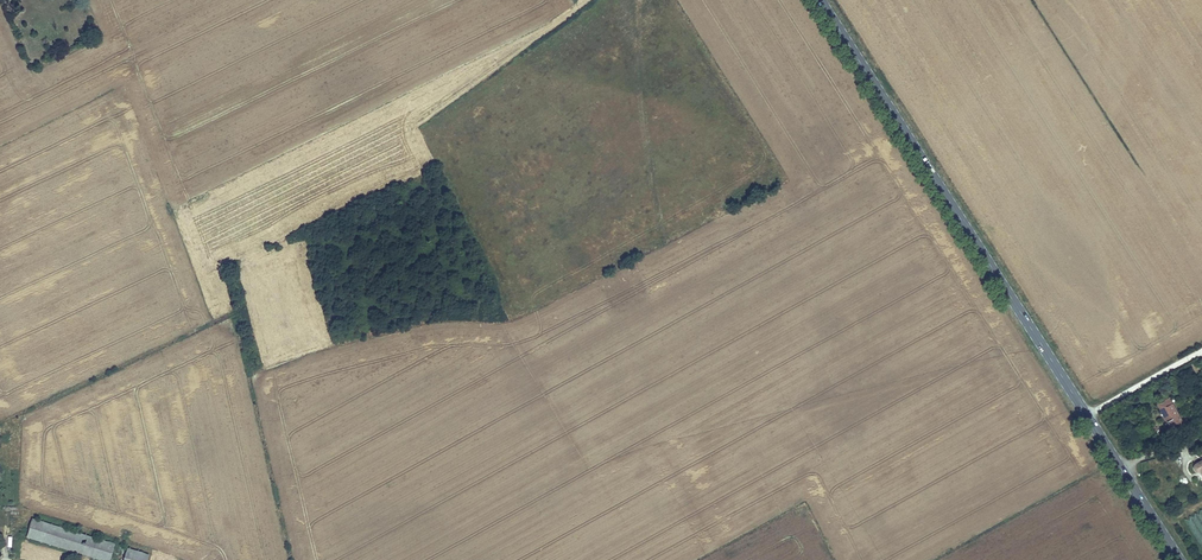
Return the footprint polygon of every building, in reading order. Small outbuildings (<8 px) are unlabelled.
[(1159,410),(1169,426),(1172,425),(1176,432),(1185,427),(1170,403),(1159,410)] [(26,538),(68,550),(102,559),(145,559),(148,553),(40,522),(32,519),(26,538)]
